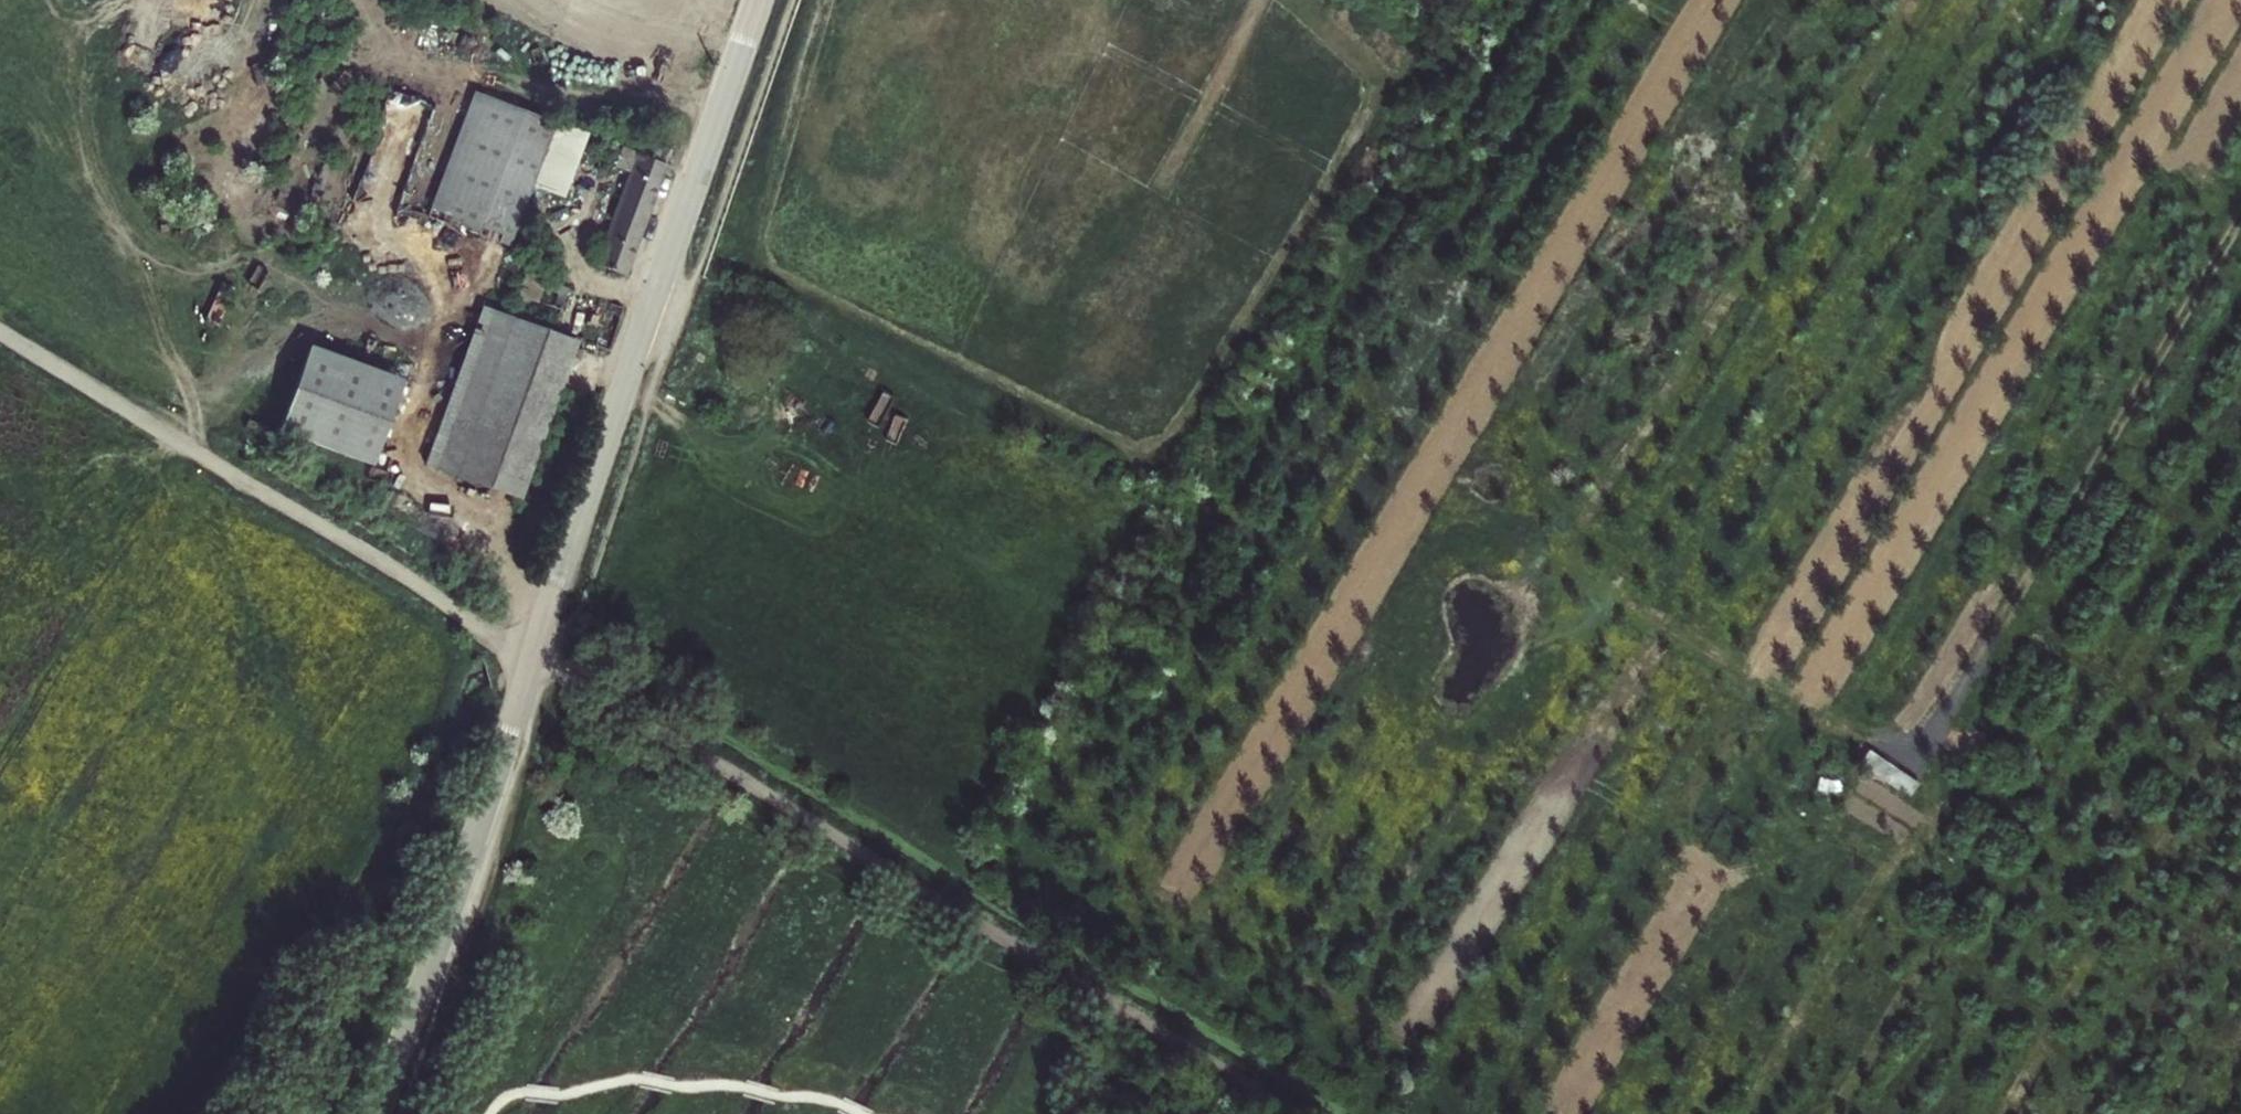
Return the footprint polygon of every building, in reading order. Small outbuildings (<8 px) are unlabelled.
[(471,92),(425,215),(507,246),(553,123),(471,92)] [(665,148),(627,136),(622,149),(616,147),(611,164),(587,156),(578,184),(619,198),(597,264),(623,273),(665,148)] [(603,348),(616,309),(539,282),(547,257),(530,252),(509,315),(603,348)] [(570,344),(479,311),(423,463),(514,496),(570,344)] [(384,463),(414,374),(318,343),(289,432),(384,463)]
